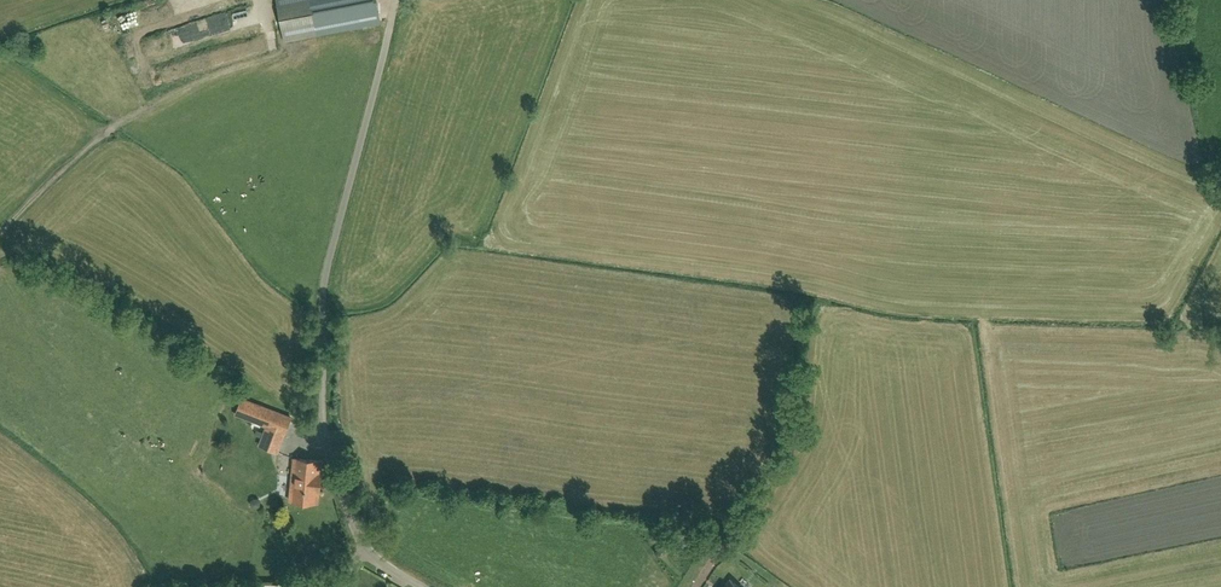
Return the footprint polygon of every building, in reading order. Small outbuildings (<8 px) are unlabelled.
[(317,36),(380,23),(376,0),(276,0),(285,42),(317,36)] [(179,29),(183,46),(235,34),(232,23),(223,26),(218,7),(215,8),(218,20),(179,29)] [(260,444),(277,452),(291,417),(242,397),(235,413),(267,425),(260,444)] [(318,503),(320,477),(322,461),(293,458),(289,500),(318,503)]
